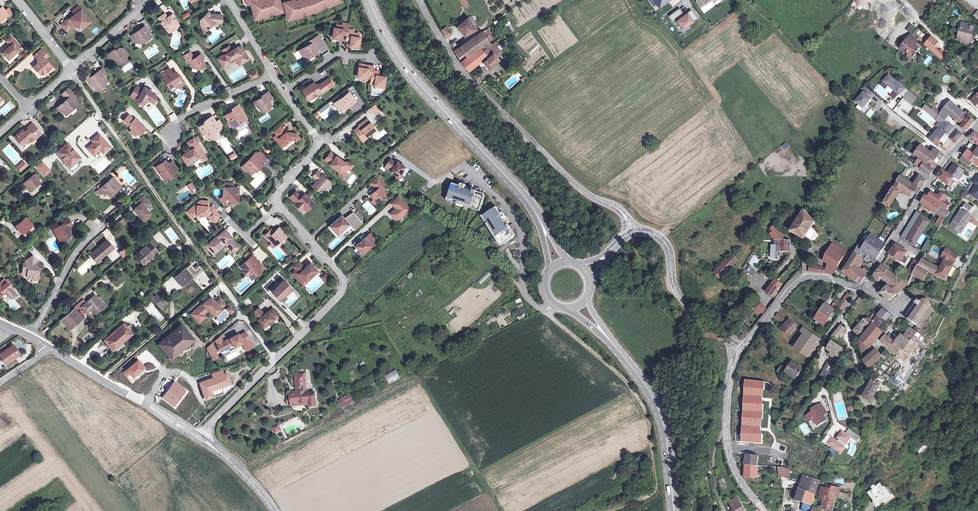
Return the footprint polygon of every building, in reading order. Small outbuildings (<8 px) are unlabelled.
[(281,9),(278,0),(245,0),(246,3),(250,2),(251,4),(250,5),(252,6),(255,17),(281,9)] [(291,0),(283,2),(285,8),(284,9),(286,10),(288,18),(306,12),(306,11),(314,9),(321,6),(322,7),(337,0),(299,0),(295,1),(295,0),(292,0),(291,0)] [(660,7),(662,10),(670,5),(668,2),(660,7)] [(82,28),(90,21),(78,6),(72,11),(75,15),(70,19),(71,21),(76,27),(80,24),(82,28)] [(8,15),(9,16),(12,14),(8,8),(5,11),(2,7),(0,8),(0,21),(8,15)] [(679,8),(668,16),(671,20),(675,18),(681,27),(692,19),(686,10),(682,13),(679,8)] [(164,14),(158,18),(168,32),(179,25),(175,20),(176,19),(172,14),(167,18),(164,14)] [(216,20),(219,23),(222,23),(222,15),(213,14),(212,15),(211,16),(209,14),(202,21),(202,26),(204,29),(207,29),(208,29),(209,28),(209,27),(216,20)] [(457,26),(464,35),(476,28),(468,17),(457,26)] [(66,30),(72,26),(69,22),(68,21),(67,20),(61,24),(66,30)] [(342,39),(343,33),(347,34),(348,29),(349,24),(343,23),(342,26),(337,25),(336,28),(334,27),(332,38),(342,39)] [(962,23),(961,29),(963,29),(960,40),(965,41),(965,43),(970,44),(974,26),(962,23)] [(141,43),(150,37),(147,33),(149,32),(145,26),(131,35),(135,42),(141,43)] [(440,30),(444,35),(448,32),(446,30),(448,28),(446,26),(440,30)] [(354,30),(348,29),(347,34),(346,39),(350,40),(349,46),(358,47),(360,37),(358,37),(358,34),(353,33),(354,30)] [(454,50),(460,60),(466,56),(480,46),(482,48),(490,43),(488,41),(485,36),(482,32),(479,34),(460,48),(461,49),(460,50),(458,48),(454,50)] [(490,32),(485,36),(488,41),(494,37),(490,32)] [(914,45),(919,40),(911,33),(906,39),(914,45)] [(8,60),(18,51),(21,48),(18,44),(11,36),(5,41),(10,46),(2,53),(8,60)] [(932,37),(925,45),(943,61),(948,56),(941,50),(940,52),(935,47),(939,43),(932,37)] [(309,44),(299,51),(302,56),(307,57),(312,54),(314,55),(317,53),(314,48),(319,45),(315,38),(310,41),(312,43),(309,44)] [(914,45),(906,39),(900,47),(907,53),(906,55),(910,59),(918,48),(914,45)] [(493,43),(487,46),(495,55),(500,50),(493,43)] [(222,65),(237,56),(242,63),(249,59),(244,51),(241,53),(238,48),(237,47),(232,50),(229,46),(223,50),(225,54),(218,58),(222,65)] [(495,55),(487,46),(483,50),(482,50),(481,49),(480,46),(466,56),(460,60),(468,70),(481,59),(488,68),(498,58),(495,55)] [(115,49),(108,54),(112,59),(115,63),(119,64),(121,62),(127,59),(125,56),(127,54),(123,48),(119,48),(115,50),(115,49)] [(39,62),(33,67),(40,75),(45,73),(52,67),(44,59),(48,56),(41,50),(34,56),(39,62)] [(189,52),(183,56),(187,62),(188,62),(192,67),(199,69),(204,65),(201,60),(202,59),(200,54),(193,59),(189,52)] [(103,65),(108,62),(104,55),(99,58),(103,65)] [(237,56),(222,65),(223,68),(237,60),(240,64),(242,63),(237,56)] [(372,70),(373,66),(367,65),(367,67),(365,66),(365,65),(360,64),(357,77),(367,79),(367,77),(371,78),(372,70)] [(169,68),(160,74),(170,88),(170,87),(173,86),(173,85),(175,88),(183,83),(178,74),(174,76),(173,74),(169,68)] [(378,71),(372,70),(371,78),(370,84),(374,85),(384,87),(385,77),(378,75),(378,71)] [(106,82),(104,79),(103,78),(103,76),(102,75),(99,71),(96,73),(95,73),(95,74),(95,75),(94,76),(92,75),(89,74),(86,80),(93,90),(97,87),(99,90),(104,86),(103,84),(106,82)] [(883,82),(880,85),(885,89),(887,85),(894,91),(890,95),(894,98),(898,94),(899,95),(904,88),(888,74),(882,81),(883,82)] [(314,82),(302,90),(309,100),(320,92),(321,94),(329,88),(324,81),(318,85),(317,86),(315,85),(314,82)] [(154,103),(157,97),(152,94),(153,92),(144,87),(143,90),(133,84),(127,94),(132,98),(131,99),(140,104),(141,101),(144,103),(146,101),(148,100),(154,103)] [(70,96),(72,94),(72,93),(68,89),(66,89),(61,94),(65,99),(56,107),(59,111),(60,110),(63,114),(68,110),(69,111),(77,104),(73,100),(70,96)] [(867,89),(856,102),(863,108),(871,99),(870,98),(873,94),(867,89)] [(355,100),(348,91),(333,102),(339,110),(347,104),(348,105),(355,100)] [(916,97),(909,91),(903,98),(911,104),(916,97)] [(272,98),(268,92),(261,96),(262,97),(254,102),(256,106),(257,105),(260,111),(263,111),(267,109),(267,108),(271,105),(268,100),(272,98)] [(958,121),(962,115),(950,103),(944,110),(941,114),(939,116),(944,120),(947,117),(949,114),(955,119),(957,121),(958,121)] [(245,116),(238,104),(232,108),(233,110),(232,111),(232,113),(230,114),(229,113),(225,115),(228,121),(227,121),(230,126),(234,127),(242,122),(241,121),(243,120),(243,117),(245,116)] [(374,104),(370,107),(374,113),(378,110),(374,104)] [(937,117),(938,115),(933,112),(931,110),(925,106),(923,109),(936,118),(937,117)] [(957,121),(955,119),(954,120),(961,127),(966,131),(975,122),(969,117),(970,116),(969,115),(965,112),(962,115),(958,121),(957,121)] [(128,115),(123,121),(131,129),(131,134),(140,134),(145,129),(140,124),(139,125),(139,124),(134,119),(133,120),(128,115)] [(203,124),(199,127),(205,138),(207,137),(212,138),(216,135),(215,133),(217,132),(217,129),(219,128),(219,127),(216,121),(212,116),(206,119),(208,123),(204,125),(203,124)] [(358,126),(353,129),(358,136),(361,133),(364,137),(365,136),(375,128),(367,118),(360,123),(361,123),(358,126)] [(943,132),(950,125),(944,120),(942,121),(937,127),(938,128),(930,139),(933,142),(938,137),(942,140),(943,141),(947,136),(943,132)] [(32,123),(27,129),(24,132),(23,131),(22,130),(14,137),(24,147),(30,141),(34,137),(36,139),(42,134),(32,123)] [(943,132),(947,136),(951,139),(958,131),(950,124),(950,125),(943,132)] [(276,134),(273,136),(279,143),(282,141),(284,144),(291,138),(293,138),(295,140),(299,137),(296,132),(289,132),(287,134),(285,132),(282,129),(276,134)] [(958,131),(951,139),(955,143),(962,135),(958,131)] [(975,133),(969,138),(977,145),(977,135),(975,133)] [(99,134),(92,140),(94,143),(88,148),(94,155),(101,150),(104,153),(111,148),(99,134)] [(949,151),(955,143),(951,139),(947,136),(943,141),(945,143),(943,145),(944,146),(944,147),(949,151)] [(938,137),(933,142),(937,146),(942,140),(938,137)] [(198,155),(202,152),(194,138),(188,141),(191,149),(181,155),(187,164),(199,157),(198,155)] [(75,161),(79,157),(66,143),(56,152),(69,166),(75,161)] [(934,156),(931,154),(920,146),(914,154),(925,162),(928,164),(935,169),(944,155),(938,151),(934,149),(933,151),(936,152),(934,156)] [(974,155),(969,151),(968,150),(967,149),(966,151),(968,153),(965,157),(972,163),(976,166),(977,168),(977,158),(974,155)] [(255,152),(242,166),(247,171),(248,170),(251,174),(258,167),(259,168),(263,164),(262,163),(259,161),(261,158),(257,153),(255,152)] [(325,160),(330,164),(336,156),(330,152),(325,160)] [(330,164),(338,171),(339,176),(343,179),(346,175),(345,172),(348,169),(351,168),(350,162),(345,162),(336,156),(330,164)] [(969,167),(972,163),(965,157),(964,156),(960,161),(969,167)] [(389,171),(393,173),(395,178),(401,176),(400,172),(403,166),(400,164),(399,164),(398,163),(395,161),(394,162),(388,159),(384,165),(390,169),(389,171)] [(51,171),(41,160),(36,165),(45,176),(51,171)] [(174,173),(177,168),(172,161),(168,164),(165,160),(155,167),(162,177),(165,175),(167,178),(174,173)] [(75,161),(69,166),(68,167),(72,172),(79,165),(75,161)] [(930,176),(934,170),(924,163),(920,169),(930,176)] [(960,169),(954,165),(954,164),(948,174),(943,170),(937,177),(949,186),(954,179),(957,181),(964,172),(960,169)] [(312,176),(317,180),(312,185),(316,188),(322,188),(330,187),(330,181),(317,170),(314,174),(312,176)] [(977,200),(977,175),(977,174),(972,182),(976,185),(970,194),(977,200)] [(32,175),(25,182),(31,189),(38,182),(32,175)] [(901,175),(897,181),(903,185),(905,186),(908,182),(905,179),(906,178),(901,175)] [(919,176),(915,184),(921,187),(925,181),(919,176)] [(112,177),(98,189),(102,194),(107,194),(110,197),(121,187),(112,177)] [(380,180),(377,177),(371,183),(373,186),(380,180)] [(380,180),(373,186),(376,189),(370,195),(374,199),(375,200),(379,200),(385,195),(384,194),(387,191),(383,186),(382,185),(383,184),(380,180)] [(903,185),(897,181),(896,182),(893,187),(884,203),(890,207),(900,191),(899,191),(900,190),(903,185)] [(914,185),(908,182),(905,186),(913,191),(917,194),(921,187),(915,184),(914,185)] [(478,193),(474,192),(473,196),(464,193),(466,189),(466,187),(462,185),(462,187),(454,185),(453,187),(449,199),(480,209),(484,197),(484,195),(478,193)] [(905,186),(903,185),(900,190),(909,196),(913,191),(905,186)] [(238,196),(238,192),(235,192),(235,187),(223,187),(223,195),(224,195),(220,199),(228,206),(232,202),(237,202),(238,201),(238,196)] [(453,187),(452,187),(447,202),(480,212),(485,198),(484,197),(480,209),(449,199),(453,187)] [(295,191),(289,196),(295,202),(294,203),(298,207),(300,205),(303,207),(304,209),(307,208),(313,202),(309,199),(306,195),(304,193),(301,197),(295,191)] [(930,198),(946,209),(950,204),(946,202),(946,200),(947,197),(941,193),(940,195),(936,196),(934,194),(930,198)] [(939,227),(950,213),(925,195),(921,203),(941,216),(935,224),(939,227)] [(143,196),(136,202),(139,205),(137,207),(134,209),(143,220),(150,214),(145,208),(150,204),(143,196)] [(391,203),(393,206),(401,199),(398,196),(391,203)] [(397,221),(410,209),(401,199),(393,206),(396,209),(390,214),(397,221)] [(214,209),(208,208),(208,206),(208,201),(206,201),(201,200),(200,200),(187,212),(190,216),(194,213),(196,215),(208,215),(213,221),(220,215),(214,209)] [(966,220),(970,216),(965,213),(968,209),(964,206),(950,226),(951,227),(950,229),(957,234),(959,232),(960,233),(964,228),(968,222),(966,220)] [(514,239),(513,237),(502,244),(485,217),(496,210),(495,209),(482,217),(501,247),(514,239)] [(512,231),(509,227),(506,229),(501,222),(504,219),(506,218),(504,215),(502,216),(498,209),(496,210),(485,217),(502,244),(513,237),(515,236),(512,231)] [(814,221),(804,210),(791,231),(804,238),(814,221)] [(927,219),(917,212),(916,214),(920,217),(916,223),(912,221),(908,227),(912,229),(908,236),(904,233),(901,237),(908,241),(909,240),(914,243),(920,231),(927,219)] [(338,219),(331,226),(338,234),(343,229),(344,230),(350,224),(355,230),(362,223),(354,213),(346,220),(343,223),(341,222),(338,219)] [(916,214),(915,214),(912,221),(916,223),(920,217),(916,214)] [(21,233),(31,225),(24,217),(24,216),(20,220),(21,220),(15,226),(21,233)] [(67,228),(70,226),(71,225),(68,219),(61,222),(62,225),(53,229),(59,241),(71,235),(69,231),(67,228)] [(506,229),(509,227),(504,219),(501,222),(506,229)] [(920,231),(914,243),(909,240),(908,241),(915,245),(928,220),(927,219),(920,231)] [(34,228),(31,225),(21,233),(24,236),(34,228)] [(781,240),(783,240),(781,234),(775,226),(771,228),(771,229),(773,231),(770,233),(775,240),(781,240)] [(271,229),(265,235),(272,243),(274,241),(277,243),(283,237),(284,239),(287,236),(279,227),(273,232),(271,229)] [(905,231),(904,233),(908,236),(912,229),(908,227),(906,231),(905,231)] [(225,230),(224,230),(218,235),(207,246),(211,250),(217,245),(219,248),(225,242),(233,251),(237,247),(235,246),(236,245),(231,238),(231,237),(225,230)] [(858,246),(862,248),(871,236),(865,232),(858,246)] [(376,241),(369,234),(365,238),(371,245),(376,241)] [(885,246),(871,236),(862,248),(862,249),(863,249),(877,259),(885,246)] [(356,246),(363,254),(371,246),(371,245),(365,238),(364,238),(356,246)] [(96,257),(99,260),(106,254),(113,247),(106,239),(99,246),(100,247),(97,249),(97,248),(90,255),(93,259),(96,257)] [(153,239),(148,243),(153,248),(157,244),(153,239)] [(781,255),(781,251),(781,240),(775,240),(775,246),(773,245),(772,251),(772,257),(778,257),(778,255),(781,255)] [(783,240),(781,240),(781,251),(790,252),(790,240),(783,240)] [(143,264),(156,251),(153,248),(148,243),(148,242),(135,255),(143,264)] [(832,243),(829,248),(843,257),(846,252),(832,243)] [(896,245),(889,254),(900,262),(901,261),(904,264),(906,263),(908,260),(908,258),(904,256),(907,252),(896,245)] [(258,247),(252,254),(263,262),(268,256),(258,247)] [(953,252),(946,247),(941,257),(942,257),(945,259),(942,265),(941,267),(940,269),(937,275),(945,279),(953,266),(947,263),(948,261),(953,252)] [(124,248),(119,252),(123,257),(128,253),(124,248)] [(843,257),(829,248),(823,259),(821,257),(821,259),(823,260),(829,264),(828,265),(826,269),(823,267),(810,265),(808,271),(829,273),(831,274),(834,276),(837,269),(837,268),(843,257)] [(857,254),(854,252),(849,261),(850,262),(843,272),(853,279),(860,284),(866,275),(862,272),(861,271),(862,270),(861,269),(860,270),(856,267),(862,258),(857,254)] [(958,255),(953,252),(948,261),(953,263),(958,255)] [(34,277),(38,278),(38,271),(37,271),(37,269),(38,268),(39,262),(32,255),(22,263),(22,273),(23,275),(26,275),(26,278),(30,278),(32,280),(34,277)] [(255,275),(261,270),(258,266),(261,264),(252,255),(240,266),(248,275),(252,271),(255,275)] [(732,255),(729,258),(734,263),(738,259),(732,255)] [(910,259),(905,256),(904,256),(908,258),(908,260),(906,263),(904,264),(901,261),(900,262),(906,266),(910,259)] [(925,269),(928,263),(923,259),(919,265),(918,265),(913,273),(913,274),(923,279),(928,271),(925,269)] [(919,263),(915,260),(907,273),(911,275),(918,265),(919,263)] [(299,261),(293,267),(296,270),(302,265),(299,261)] [(731,266),(726,261),(714,272),(721,279),(733,267),(731,266)] [(296,270),(293,273),(301,282),(305,279),(307,279),(313,274),(314,275),(318,271),(310,263),(305,268),(302,265),(296,270)] [(940,269),(928,263),(925,269),(928,271),(936,276),(937,275),(940,269)] [(882,277),(887,270),(885,269),(886,268),(882,265),(882,266),(881,266),(878,269),(877,271),(872,277),(877,280),(881,276),(882,277)] [(181,286),(191,277),(185,269),(175,278),(181,286)] [(896,277),(887,270),(882,277),(890,284),(891,285),(897,277),(896,277)] [(321,277),(325,282),(329,278),(325,273),(321,277)] [(305,279),(301,282),(303,285),(314,275),(313,274),(307,279),(305,279)] [(174,277),(163,283),(169,294),(180,288),(174,277)] [(907,285),(897,277),(891,285),(890,284),(887,287),(896,294),(901,290),(907,285)] [(276,286),(271,291),(280,299),(287,292),(288,293),(292,289),(283,279),(278,284),(280,285),(277,288),(276,286)] [(775,280),(766,292),(772,297),(782,284),(775,280)] [(5,282),(2,285),(7,290),(4,291),(9,297),(14,292),(5,282)] [(917,293),(919,294),(923,295),(925,292),(914,286),(910,291),(916,295),(917,293)] [(896,294),(887,287),(884,290),(881,293),(889,300),(896,294)] [(843,289),(837,295),(841,299),(846,292),(843,289)] [(841,304),(838,308),(842,311),(852,295),(848,293),(841,304)] [(155,303),(160,299),(156,294),(151,298),(155,303)] [(93,296),(86,302),(83,305),(81,307),(80,308),(76,303),(71,307),(73,309),(70,312),(61,320),(68,328),(74,323),(75,324),(87,314),(92,309),(95,313),(103,307),(93,296)] [(203,303),(191,314),(196,320),(202,314),(207,309),(208,311),(212,315),(219,309),(218,308),(222,304),(218,299),(212,304),(211,303),(211,302),(208,298),(203,303)] [(164,304),(160,299),(155,303),(160,308),(164,305),(164,304)] [(920,328),(921,327),(924,329),(927,324),(924,322),(933,309),(930,307),(931,306),(931,305),(931,304),(930,302),(930,301),(929,301),(928,300),(927,299),(925,299),(924,299),(923,300),(922,300),(921,301),(921,302),(918,300),(905,317),(917,326),(920,328)] [(762,314),(767,308),(760,302),(754,308),(762,314)] [(816,319),(817,320),(815,323),(822,328),(824,325),(834,310),(826,304),(816,319)] [(229,305),(225,308),(229,313),(233,310),(229,305)] [(261,313),(262,312),(259,307),(252,312),(263,327),(275,318),(272,314),(275,312),(272,308),(264,314),(262,315),(261,313)] [(196,320),(198,321),(203,316),(208,311),(207,309),(202,314),(196,320)] [(883,309),(878,315),(886,320),(887,319),(890,315),(883,309)] [(778,313),(775,316),(782,322),(785,319),(778,313)] [(872,324),(873,324),(881,331),(883,329),(883,328),(881,327),(884,323),(886,320),(878,315),(877,317),(873,321),(873,322),(872,324)] [(864,324),(862,326),(864,328),(869,322),(872,325),(873,324),(872,324),(873,322),(869,319),(864,320),(865,323),(864,324)] [(790,334),(797,327),(789,320),(780,328),(783,331),(786,329),(790,334)] [(101,332),(106,328),(102,322),(96,327),(101,332)] [(869,322),(864,328),(867,331),(872,325),(869,322)] [(113,351),(132,334),(127,329),(123,323),(103,340),(113,351)] [(854,330),(862,338),(867,331),(864,328),(862,326),(860,324),(854,330)] [(873,324),(872,325),(867,331),(862,338),(860,340),(869,347),(881,332),(881,331),(873,324)] [(160,345),(171,358),(192,339),(182,327),(181,325),(159,344),(160,345)] [(832,337),(836,340),(838,337),(845,329),(841,325),(832,337)] [(127,329),(132,334),(135,331),(131,326),(127,329)] [(809,356),(822,340),(819,338),(817,337),(813,334),(811,332),(804,327),(801,331),(804,334),(795,347),(809,356)] [(910,329),(904,337),(911,343),(912,341),(918,345),(923,338),(922,337),(916,333),(913,331),(910,329)] [(217,344),(217,345),(220,350),(224,348),(225,349),(229,347),(228,346),(232,343),(234,346),(241,342),(246,349),(252,345),(244,331),(238,335),(237,333),(234,335),(232,336),(222,341),(217,344)] [(902,335),(895,343),(901,349),(903,347),(906,349),(905,351),(910,356),(918,345),(912,341),(911,343),(904,337),(902,335)] [(219,336),(214,340),(217,344),(222,341),(219,336)] [(901,349),(895,343),(886,336),(881,342),(897,354),(901,349)] [(849,344),(838,337),(836,340),(839,342),(837,345),(845,350),(849,344)] [(869,347),(860,340),(859,349),(861,353),(863,350),(864,352),(869,347)] [(840,358),(845,350),(837,345),(832,342),(828,350),(832,352),(831,354),(831,356),(832,357),(834,357),(835,356),(836,355),(838,357),(840,358)] [(210,344),(206,347),(213,359),(216,358),(215,356),(217,355),(210,344)] [(12,345),(0,353),(0,356),(5,363),(18,354),(12,345)] [(901,349),(897,354),(906,362),(910,356),(905,351),(906,349),(903,347),(901,349)] [(875,351),(863,361),(868,368),(879,359),(881,357),(875,351)] [(890,356),(885,361),(889,364),(893,360),(890,356)] [(148,369),(138,358),(125,370),(126,372),(125,374),(128,377),(129,376),(134,381),(139,377),(141,379),(147,374),(145,371),(148,369)] [(793,363),(786,372),(795,378),(802,369),(793,363)] [(827,379),(831,372),(829,371),(832,366),(828,363),(825,368),(820,376),(827,379)] [(228,373),(225,374),(223,370),(212,374),(213,377),(199,382),(205,402),(215,398),(213,392),(232,385),(228,373)] [(388,383),(400,378),(396,370),(385,374),(388,383)] [(304,374),(295,375),(297,387),(306,386),(304,374)] [(766,380),(744,379),(740,441),(761,443),(766,380)] [(186,389),(173,380),(162,397),(174,406),(186,389)] [(880,394),(882,390),(879,388),(881,385),(872,380),(863,397),(871,402),(877,392),(880,394)] [(306,391),(297,392),(294,392),(294,395),(290,395),(291,406),(297,405),(297,402),(309,400),(309,404),(309,407),(316,406),(315,393),(308,393),(308,391),(306,391)] [(337,399),(341,407),(354,401),(350,393),(337,399)] [(265,396),(258,397),(259,405),(267,403),(265,396)] [(826,420),(824,415),(827,413),(822,403),(816,407),(818,409),(816,410),(813,409),(813,412),(807,416),(810,421),(814,418),(818,425),(826,420)] [(849,429),(845,434),(851,438),(857,442),(861,437),(849,429)] [(846,443),(846,444),(851,438),(845,434),(842,431),(837,437),(840,439),(838,441),(832,437),(827,443),(840,453),(845,447),(844,446),(846,443)] [(927,442),(925,443),(925,442),(916,450),(921,457),(930,449),(932,447),(927,442)] [(747,455),(746,465),(757,465),(758,456),(747,455)] [(757,465),(746,465),(745,476),(756,477),(757,465)] [(799,488),(815,494),(820,481),(805,475),(805,476),(802,483),(801,482),(799,488)] [(872,487),(873,489),(868,493),(880,508),(885,505),(885,506),(895,498),(892,493),(890,494),(885,487),(883,488),(880,484),(876,487),(874,485),(872,487)] [(812,506),(815,494),(799,488),(796,500),(797,501),(799,502),(803,503),(804,503),(811,505),(812,506)] [(824,504),(822,508),(832,510),(835,498),(837,498),(838,495),(838,491),(835,491),(836,488),(832,488),(832,490),(820,488),(816,497),(821,499),(820,504),(824,504)] [(744,510),(737,498),(729,502),(735,510),(742,510),(744,510)]
